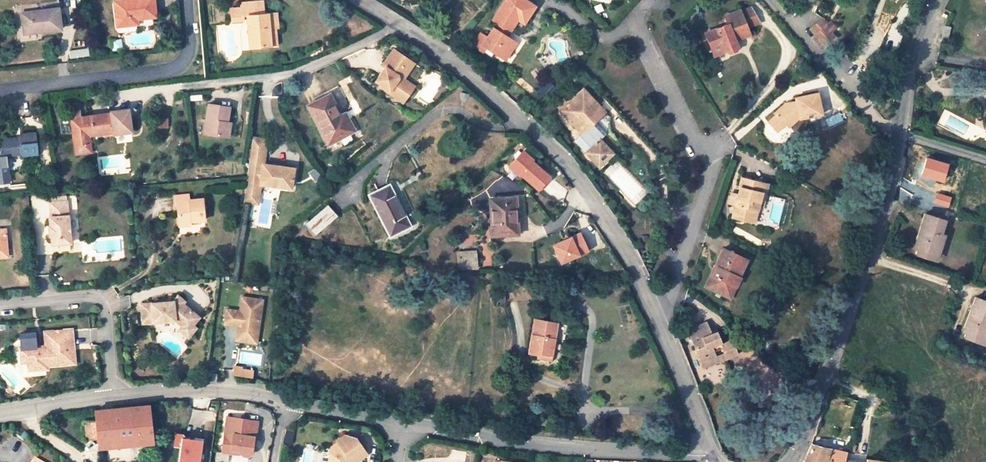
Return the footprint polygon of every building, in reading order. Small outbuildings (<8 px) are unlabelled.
[(117,26),(136,24),(136,18),(155,16),(153,0),(125,0),(126,6),(115,7),(117,26)] [(503,53),(512,39),(504,33),(507,27),(510,29),(516,18),(522,10),(530,14),(537,4),(531,0),(504,0),(492,17),(499,21),(495,27),(492,26),(486,36),(482,42),(495,51),(497,49),(503,53)] [(945,6),(944,9),(951,13),(956,2),(952,0),(949,0),(948,1),(945,0),(942,0),(940,4),(945,6)] [(269,28),(274,28),(277,27),(275,13),(263,15),(261,2),(240,4),(241,17),(246,16),(249,48),(271,46),(269,28)] [(240,4),(230,4),(232,21),(242,20),(241,17),(240,4)] [(738,46),(735,39),(733,35),(748,28),(747,26),(761,20),(752,4),(740,9),(725,15),(728,23),(706,33),(713,51),(724,47),(726,50),(729,52),(736,49),(738,46)] [(21,12),(24,30),(39,28),(39,30),(61,28),(58,7),(21,12)] [(522,10),(516,18),(525,22),(530,14),(522,10)] [(811,25),(816,31),(812,34),(821,45),(834,34),(831,30),(835,26),(830,19),(828,21),(823,15),(811,25)] [(748,28),(733,35),(735,39),(750,33),(748,28)] [(479,32),(473,42),(479,47),(482,42),(486,36),(479,32)] [(715,55),(726,50),(724,47),(713,51),(715,55)] [(396,76),(408,60),(394,50),(382,66),(385,68),(375,81),(387,90),(386,92),(400,103),(411,89),(397,79),(396,76)] [(413,64),(408,60),(396,76),(397,79),(411,89),(414,85),(404,77),(413,64)] [(560,105),(581,128),(588,122),(594,116),(594,108),(600,102),(583,83),(560,105)] [(770,116),(774,118),(769,124),(778,130),(786,120),(789,123),(796,114),(797,118),(819,111),(813,89),(790,96),(791,100),(788,101),(790,105),(784,107),(780,103),(770,116)] [(343,120),(340,115),(329,95),(307,106),(326,144),(353,130),(347,118),(343,120)] [(604,106),(600,102),(594,108),(594,116),(604,106)] [(209,104),(204,134),(226,138),(230,107),(209,104)] [(343,120),(347,118),(352,116),(349,110),(340,115),(343,120)] [(128,131),(126,111),(81,117),(81,113),(67,114),(68,119),(70,119),(74,154),(90,152),(89,144),(85,144),(84,136),(112,132),(112,133),(128,131)] [(781,133),(789,123),(786,120),(778,130),(781,133)] [(580,129),(592,142),(600,134),(588,122),(581,128),(580,129)] [(599,161),(606,155),(600,148),(606,142),(600,134),(592,142),(580,129),(579,131),(582,135),(578,139),(599,161)] [(20,155),(37,153),(34,133),(19,135),(19,139),(14,140),(14,138),(0,140),(1,147),(0,147),(0,155),(8,154),(20,153),(20,155)] [(251,147),(266,149),(267,142),(252,140),(251,147)] [(613,148),(606,142),(600,148),(606,155),(613,148)] [(251,147),(247,176),(262,178),(266,149),(251,147)] [(549,178),(521,153),(508,167),(518,176),(519,175),(530,185),(531,184),(537,190),(549,178)] [(11,183),(8,154),(0,155),(0,184),(11,183)] [(259,198),(288,202),(291,182),(262,178),(247,176),(242,208),(252,209),(253,197),(259,198)] [(744,218),(746,212),(756,215),(764,181),(742,176),(739,185),(740,186),(738,193),(734,195),(731,194),(729,200),(736,202),(733,215),(743,217),(744,218)] [(408,225),(388,185),(369,195),(389,235),(408,225)] [(173,197),(173,206),(177,206),(178,224),(198,223),(203,222),(201,201),(188,202),(188,196),(173,197)] [(257,218),(259,198),(253,197),(252,209),(242,208),(241,216),(257,218)] [(514,222),(516,221),(515,198),(489,199),(491,236),(502,235),(502,232),(514,231),(514,222)] [(51,203),(52,216),(49,216),(50,223),(47,224),(48,234),(51,234),(52,243),(72,242),(69,201),(51,203)] [(316,232),(335,215),(326,206),(315,216),(308,223),(316,232)] [(943,221),(923,214),(913,247),(917,248),(916,252),(928,256),(927,259),(935,262),(938,251),(933,249),(935,244),(940,245),(943,236),(939,235),(943,221)] [(555,254),(560,252),(564,261),(586,251),(578,234),(551,246),(555,254)] [(714,272),(711,271),(705,283),(724,293),(730,281),(735,283),(739,274),(738,274),(746,257),(723,246),(714,263),(717,265),(714,272)] [(560,252),(555,254),(559,263),(564,261),(560,252)] [(469,257),(457,258),(458,269),(470,268),(469,257)] [(729,295),(735,283),(730,281),(724,293),(729,295)] [(168,303),(140,306),(142,325),(174,322),(181,327),(182,326),(192,325),(196,319),(179,307),(181,302),(175,298),(172,301),(172,305),(168,306),(168,303)] [(262,301),(241,298),(239,312),(227,310),(224,325),(236,327),(234,341),(246,343),(247,338),(256,339),(262,301)] [(976,299),(964,331),(968,332),(966,335),(978,340),(977,342),(985,345),(985,341),(985,334),(983,333),(984,328),(985,328),(985,303),(976,299)] [(708,330),(703,318),(686,326),(689,334),(691,333),(694,341),(692,342),(699,358),(713,352),(712,347),(720,343),(724,353),(734,349),(728,335),(719,339),(716,333),(710,335),(708,330)] [(527,353),(538,355),(538,353),(552,355),(557,323),(549,321),(539,320),(534,319),(527,353)] [(196,328),(192,325),(182,326),(181,327),(178,331),(189,338),(196,328)] [(44,331),(46,345),(37,345),(20,347),(21,357),(27,356),(28,362),(29,371),(48,369),(48,366),(74,364),(71,329),(44,331)] [(19,333),(20,347),(37,345),(36,332),(19,333)] [(724,354),(724,353),(720,343),(712,347),(713,352),(699,358),(702,364),(724,354)] [(752,349),(738,356),(743,364),(757,357),(752,349)] [(552,355),(538,353),(538,355),(537,360),(550,362),(552,355)] [(233,376),(253,377),(253,368),(233,367),(233,376)] [(96,419),(85,421),(86,439),(98,438),(99,447),(152,442),(148,405),(95,410),(96,419)] [(556,422),(572,425),(574,417),(558,415),(556,422)] [(258,421),(227,417),(223,442),(227,443),(227,449),(242,451),(242,455),(248,456),(253,453),(254,441),(255,441),(258,421)] [(176,436),(174,448),(181,449),(179,461),(200,461),(203,442),(186,440),(183,437),(176,436)] [(354,437),(342,448),(339,446),(330,455),(328,461),(350,461),(351,461),(352,461),(354,461),(367,451),(354,437)] [(843,459),(846,452),(810,445),(803,461),(843,461),(843,459)]
